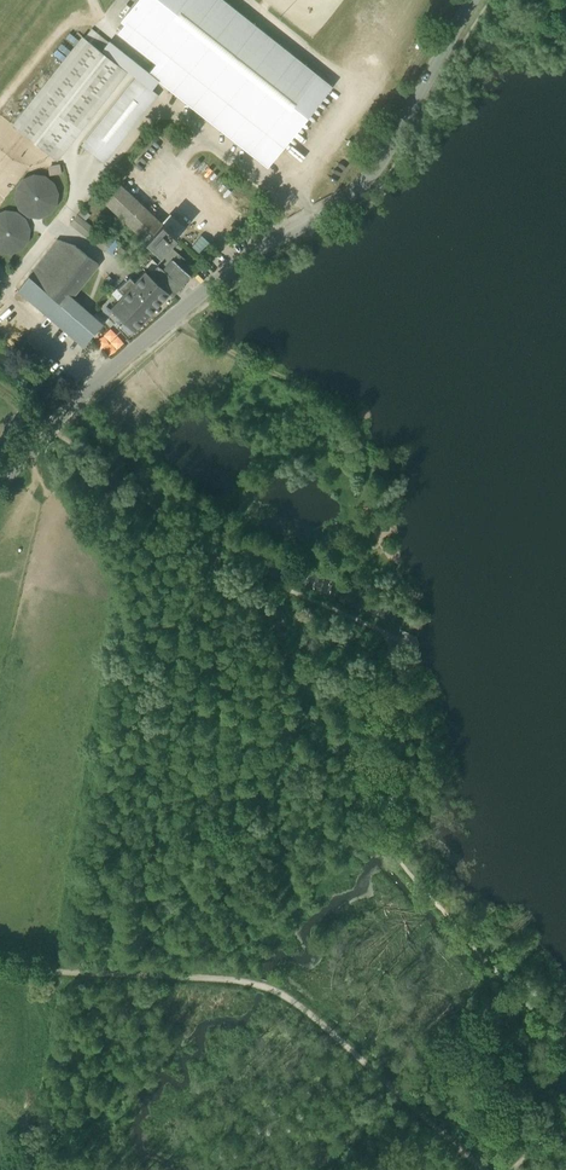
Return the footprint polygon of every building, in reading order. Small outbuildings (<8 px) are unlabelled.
[(267,165),(330,86),(221,0),(139,0),(124,20),(128,23),(120,32),(159,63),(151,72),(267,165)] [(92,29),(85,38),(101,51),(109,42),(92,29)] [(125,70),(101,51),(85,38),(84,38),(15,126),(55,158),(125,70)] [(103,50),(151,89),(157,81),(109,42),(103,50)] [(84,145),(104,161),(156,95),(136,79),(84,145)] [(57,164),(46,165),(46,174),(58,173),(57,164)] [(16,190),(16,198),(18,206),(23,212),(31,216),(39,217),(47,214),(53,209),(57,201),(58,193),(55,185),(50,179),(42,175),(34,175),(26,177),(20,183),(16,190)] [(104,201),(146,240),(162,223),(120,183),(104,201)] [(2,253),(10,253),(18,251),(24,245),(28,238),(29,230),(26,222),(21,216),(14,212),(5,211),(0,213),(0,251),(2,253)] [(72,222),(106,249),(112,243),(77,215),(72,222)] [(177,236),(162,223),(146,240),(160,254),(177,236)] [(28,277),(45,291),(80,247),(76,243),(75,243),(74,243),(73,243),(57,240),(28,277)] [(98,264),(80,247),(45,291),(63,307),(71,297),(98,264)] [(172,248),(158,265),(163,269),(173,258),(175,260),(179,255),(172,248)] [(185,260),(179,255),(175,260),(180,266),(185,260)] [(180,266),(175,260),(173,258),(163,269),(158,265),(181,286),(190,275),(182,268),(180,266)] [(181,286),(158,265),(152,271),(150,273),(173,295),(181,286)] [(111,308),(135,330),(169,293),(172,296),(173,295),(150,273),(149,274),(145,270),(135,282),(123,294),(120,298),(111,308)] [(130,276),(117,288),(123,294),(135,282),(130,276)] [(82,346),(94,334),(63,307),(45,291),(28,277),(17,289),(82,346)] [(120,298),(123,294),(117,288),(113,292),(120,298)] [(103,324),(71,297),(63,307),(94,334),(103,324)] [(94,338),(105,355),(122,344),(110,327),(94,338)] [(363,561),(373,577),(385,569),(375,553),(363,561)]
